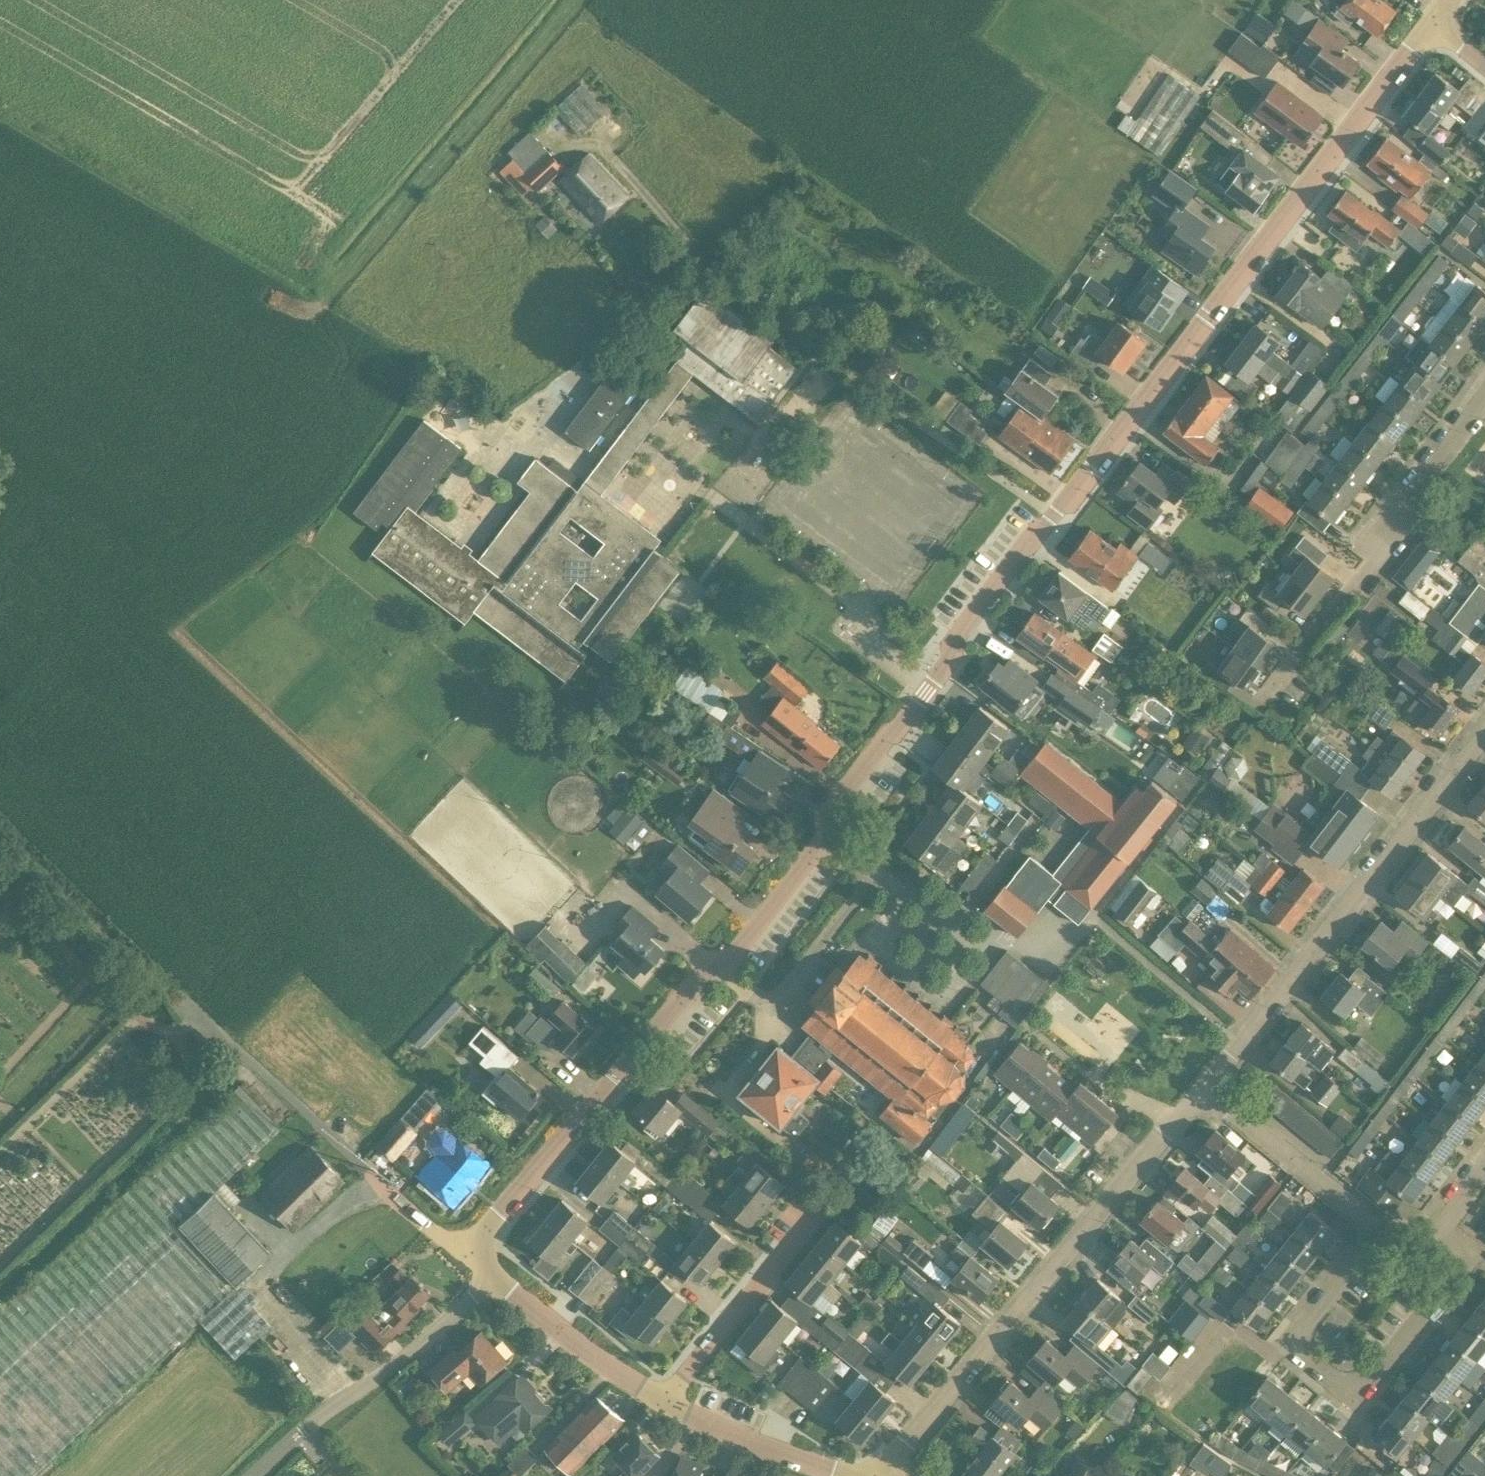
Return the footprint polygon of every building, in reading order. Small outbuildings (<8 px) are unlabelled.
[(1342,7),(1378,35),(1396,11),(1382,0),(1347,0),(1342,7)] [(1253,11),(1243,28),(1260,39),(1271,22),(1253,11)] [(1312,62),(1343,84),(1359,61),(1335,44),(1342,34),(1320,18),(1306,39),(1321,50),(1312,62)] [(1241,34),(1229,50),(1265,78),(1280,57),(1263,44),(1260,48),(1241,34)] [(1114,126),(1160,155),(1199,95),(1164,72),(1134,119),(1123,112),(1114,126)] [(1434,72),(1419,91),(1445,111),(1452,101),(1460,91),(1459,90),(1434,72)] [(1452,101),(1472,116),(1465,125),(1484,143),(1484,91),(1469,77),(1459,90),(1460,91),(1452,101)] [(1256,110),(1302,145),(1324,116),(1278,81),(1256,110)] [(573,133),(604,112),(583,82),(552,104),(573,133)] [(1454,118),(1445,111),(1419,91),(1402,114),(1427,133),(1437,120),(1447,128),(1454,118)] [(1219,183),(1228,189),(1227,190),(1253,210),(1280,175),(1267,165),(1274,155),(1214,110),(1201,126),(1234,151),(1231,155),(1236,159),(1219,183)] [(1428,132),(1428,133),(1417,147),(1425,153),(1439,165),(1451,150),(1428,132)] [(1431,170),(1386,136),(1366,162),(1378,171),(1376,174),(1397,189),(1399,187),(1411,196),(1431,170)] [(546,153),(526,172),(513,159),(500,172),(523,196),(534,186),(536,184),(541,188),(541,189),(564,167),(549,151),(546,153)] [(559,181),(597,224),(629,195),(591,152),(559,181)] [(1356,248),(1369,230),(1388,245),(1400,230),(1372,208),(1371,210),(1344,189),(1327,212),(1336,220),(1329,228),(1356,248)] [(1403,195),(1393,208),(1418,229),(1429,215),(1403,195)] [(1474,201),(1466,210),(1475,218),(1483,209),(1474,201)] [(1162,249),(1196,272),(1213,247),(1192,232),(1200,220),(1178,205),(1160,230),(1170,237),(1162,249)] [(1466,213),(1453,229),(1465,238),(1477,222),(1466,213)] [(1440,242),(1451,250),(1458,241),(1448,233),(1440,242)] [(1438,256),(1423,275),(1432,283),(1447,263),(1438,256)] [(1320,325),(1341,298),(1352,284),(1336,271),(1328,282),(1302,263),(1278,294),(1320,325)] [(1181,287),(1153,267),(1126,305),(1159,327),(1172,308),(1168,305),(1181,287)] [(1432,283),(1423,275),(1407,295),(1417,302),(1432,283)] [(1091,276),(1083,288),(1107,305),(1116,292),(1091,276)] [(1450,296),(1484,323),(1484,322),(1484,291),(1465,276),(1450,296)] [(664,556),(662,555),(654,549),(661,539),(601,493),(697,367),(744,404),(761,416),(798,368),(797,367),(769,346),(774,341),(708,290),(677,330),(692,341),(681,355),(645,402),(601,461),(585,481),(578,490),(537,458),(518,482),(531,492),(478,560),(415,512),(463,449),(426,421),(423,419),(354,511),(377,529),(383,522),(391,528),(372,552),(464,623),(474,610),(566,680),(586,654),(578,648),(583,641),(610,661),(681,569),(665,557),(664,556)] [(1401,322),(1417,302),(1407,295),(1392,314),(1401,322)] [(1484,323),(1450,296),(1435,316),(1444,323),(1469,343),(1484,323)] [(1059,298),(1046,317),(1059,326),(1072,307),(1059,298)] [(1354,304),(1348,312),(1357,319),(1363,311),(1354,304)] [(1401,322),(1392,314),(1377,334),(1386,341),(1401,322)] [(1068,352),(1090,368),(1093,364),(1101,353),(1124,370),(1145,342),(1120,322),(1107,340),(1095,331),(1088,332),(1084,338),(1083,337),(1080,336),(1068,352)] [(1241,343),(1295,384),(1303,375),(1285,362),(1271,350),(1278,340),(1256,323),(1241,343)] [(1454,362),(1469,343),(1444,323),(1429,343),(1454,362)] [(1371,360),(1386,341),(1377,334),(1362,353),(1371,360)] [(1289,392),(1295,384),(1241,343),(1226,362),(1235,370),(1224,384),(1245,400),(1257,385),(1249,379),(1256,370),(1275,384),(1276,383),(1289,392)] [(1429,343),(1414,362),(1439,382),(1454,362),(1429,343)] [(1040,344),(1033,353),(1051,366),(1059,356),(1040,344)] [(1362,353),(1346,373),(1356,380),(1371,360),(1362,353)] [(1013,399),(1022,406),(1042,420),(1058,399),(1045,389),(1054,377),(1031,360),(1005,393),(1013,399)] [(1424,401),(1439,382),(1414,362),(1399,382),(1424,401)] [(556,429),(584,449),(630,387),(602,367),(556,429)] [(1306,372),(1288,396),(1308,411),(1326,387),(1306,372)] [(1356,380),(1346,373),(1331,393),(1340,400),(1356,380)] [(1205,374),(1190,394),(1227,421),(1242,402),(1205,374)] [(1399,382),(1383,401),(1409,421),(1424,401),(1399,382)] [(932,411),(946,418),(956,396),(942,389),(932,411)] [(1331,393),(1316,412),(1325,419),(1340,400),(1331,393)] [(1212,441),(1227,421),(1190,394),(1163,429),(1207,462),(1219,446),(1212,441)] [(1308,411),(1288,396),(1271,418),(1291,433),(1308,411)] [(978,443),(986,432),(977,425),(979,421),(969,413),(972,409),(960,401),(946,420),(978,443)] [(1394,441),(1409,421),(1383,401),(1368,421),(1394,441)] [(1072,443),(1042,420),(1022,406),(998,436),(1048,474),(1072,443)] [(1325,419),(1316,412),(1301,432),(1310,439),(1325,419)] [(1368,421),(1353,441),(1378,461),(1394,441),(1368,421)] [(1265,461),(1283,474),(1295,458),(1304,445),(1289,434),(1286,432),(1265,461)] [(1353,441),(1338,460),(1363,480),(1378,461),(1353,441)] [(1304,445),(1295,458),(1304,466),(1314,453),(1304,445)] [(1289,487),(1304,466),(1295,458),(1283,474),(1279,480),(1289,487)] [(1348,499),(1363,480),(1338,460),(1323,480),(1348,499)] [(1149,530),(1163,512),(1156,506),(1164,495),(1174,502),(1188,483),(1167,467),(1160,476),(1140,461),(1117,491),(1136,505),(1129,515),(1149,530)] [(1322,531),(1331,519),(1333,520),(1348,499),(1323,480),(1307,500),(1298,512),(1322,531)] [(1292,510),(1259,487),(1244,507),(1277,532),(1292,510)] [(1089,529),(1068,558),(1112,589),(1137,555),(1119,542),(1115,548),(1089,529)] [(1141,532),(1129,545),(1165,578),(1174,569),(1159,556),(1163,551),(1141,532)] [(1300,563),(1291,573),(1319,595),(1334,577),(1314,561),(1323,549),(1305,535),(1289,554),(1300,563)] [(1483,560),(1467,549),(1457,561),(1473,574),(1483,560)] [(1111,609),(1087,591),(1059,571),(1040,597),(1083,629),(1086,624),(1095,630),(1111,609)] [(1304,614),(1319,595),(1291,573),(1276,592),(1266,584),(1257,595),(1275,609),(1284,598),(1304,614)] [(1481,634),(1484,637),(1484,587),(1479,583),(1450,621),(1476,642),(1481,634)] [(1247,627),(1233,647),(1261,667),(1277,645),(1265,636),(1272,626),(1247,607),(1237,620),(1247,627)] [(1053,677),(1099,708),(1103,702),(1077,683),(1095,657),(1033,612),(1017,635),(1060,667),(1059,670),(1053,677)] [(1355,617),(1345,631),(1358,640),(1368,626),(1355,617)] [(1472,652),(1463,645),(1468,638),(1452,625),(1438,642),(1465,663),(1453,678),(1471,691),(1484,673),(1484,662),(1472,652)] [(1122,645),(1104,633),(1092,649),(1110,662),(1122,645)] [(1245,689),(1261,667),(1233,647),(1217,668),(1207,661),(1198,672),(1224,691),(1232,680),(1245,689)] [(1394,672),(1423,693),(1421,696),(1432,704),(1421,719),(1439,733),(1458,708),(1429,685),(1435,678),(1406,656),(1394,672)] [(783,698),(779,702),(765,720),(762,724),(795,751),(796,749),(821,769),(840,745),(815,725),(817,723),(795,706),(811,687),(778,660),(766,676),(764,678),(787,696),(784,700),(783,698)] [(999,661),(980,684),(1011,710),(1029,688),(1031,689),(1038,681),(1016,662),(1010,670),(999,661)] [(716,703),(724,693),(686,664),(673,681),(718,715),(723,709),(716,703)] [(1099,708),(1053,677),(1050,675),(1042,687),(1061,701),(1059,706),(1087,726),(1099,708)] [(1394,715),(1375,701),(1365,715),(1384,728),(1394,715)] [(978,706),(963,726),(992,749),(1008,728),(978,706)] [(992,749),(963,726),(947,746),(976,769),(987,777),(990,774),(1005,786),(1016,770),(1018,769),(1008,761),(1001,756),(992,768),(983,760),(992,749)] [(1378,736),(1371,745),(1386,757),(1408,774),(1424,753),(1393,729),(1384,740),(1378,736)] [(1078,923),(1090,907),(1175,800),(1151,780),(1143,791),(1136,785),(1121,803),(1077,768),(1044,741),(1019,773),(1087,827),(1051,873),(1028,855),(1004,885),(1003,884),(983,909),(1017,936),(1047,898),(1078,923)] [(1312,754),(1340,774),(1350,761),(1322,741),(1312,754)] [(1386,757),(1371,745),(1363,755),(1370,759),(1361,771),(1392,794),(1408,774),(1386,757)] [(962,788),(976,769),(947,746),(931,767),(951,782),(962,788)] [(732,793),(776,823),(792,799),(774,787),(786,769),(760,752),(732,793)] [(1246,770),(1241,754),(1223,759),(1229,775),(1246,770)] [(1331,785),(1340,774),(1312,754),(1302,765),(1330,788),(1331,786),(1331,785)] [(1191,785),(1188,783),(1195,774),(1182,763),(1180,765),(1169,756),(1160,767),(1163,770),(1156,779),(1181,799),(1191,785)] [(981,803),(962,788),(951,782),(935,802),(965,824),(981,803)] [(1483,787),(1467,806),(1484,820),(1484,789),(1483,787)] [(1347,789),(1328,815),(1358,838),(1359,836),(1364,837),(1368,831),(1366,827),(1377,813),(1347,789)] [(688,821),(698,829),(692,838),(739,872),(754,851),(736,838),(740,832),(736,829),(746,815),(712,790),(688,821)] [(1028,800),(1041,810),(1047,815),(1054,805),(1035,791),(1028,800)] [(619,842),(630,833),(635,839),(646,830),(621,800),(604,814),(611,824),(607,827),(619,842)] [(935,802),(920,822),(961,853),(968,845),(956,836),(965,824),(935,802)] [(1274,806),(1262,821),(1301,849),(1308,840),(1317,829),(1306,820),(1301,826),(1274,806)] [(1018,813),(1008,825),(1019,833),(1028,820),(1018,813)] [(1357,839),(1358,838),(1328,815),(1317,829),(1308,840),(1338,863),(1349,849),(1354,850),(1359,844),(1357,839)] [(1301,849),(1262,821),(1259,825),(1276,839),(1270,847),(1290,863),(1301,849)] [(961,853),(920,822),(904,842),(909,846),(908,850),(913,854),(916,852),(943,873),(953,860),(955,861),(961,853)] [(1009,846),(1019,833),(1008,825),(998,838),(1009,846)] [(1484,873),(1484,853),(1484,842),(1465,826),(1462,829),(1460,827),(1457,827),(1449,837),(1450,840),(1452,841),(1449,844),(1484,873)] [(690,919),(692,916),(694,916),(698,914),(700,911),(701,908),(702,905),(711,893),(688,873),(697,862),(677,846),(658,868),(669,877),(657,891),(690,919)] [(985,853),(976,865),(986,873),(996,860),(985,853)] [(1412,874),(1439,895),(1452,905),(1468,884),(1427,853),(1412,874)] [(1221,888),(1235,871),(1218,857),(1204,874),(1221,888)] [(1271,859),(1261,872),(1305,906),(1323,883),(1303,868),(1291,883),(1282,876),(1286,871),(1271,859)] [(970,894),(986,873),(976,865),(960,886),(970,894)] [(1305,906),(1261,872),(1251,885),(1275,903),(1267,914),(1288,929),(1305,906)] [(1430,907),(1439,895),(1412,874),(1396,894),(1431,921),(1438,912),(1430,907)] [(1216,893),(1200,879),(1191,890),(1208,903),(1216,893)] [(1157,894),(1142,882),(1117,913),(1133,926),(1157,894)] [(658,954),(663,949),(648,936),(657,926),(632,905),(615,925),(623,931),(612,943),(625,953),(617,962),(633,976),(641,967),(645,970),(650,964),(654,963),(656,963),(657,962),(658,960),(658,959),(658,956),(658,954)] [(1394,931),(1381,921),(1362,945),(1377,957),(1378,955),(1391,965),(1399,953),(1411,962),(1427,941),(1402,921),(1394,931)] [(1262,983),(1217,943),(1210,937),(1209,938),(1190,922),(1179,934),(1197,951),(1196,952),(1213,967),(1206,974),(1231,997),(1238,990),(1248,999),(1262,983)] [(566,981),(584,963),(562,941),(559,944),(544,928),(525,947),(541,962),(544,959),(566,981)] [(1230,928),(1217,943),(1262,983),(1275,969),(1230,928)] [(1439,930),(1431,941),(1450,955),(1458,944),(1439,930)] [(1483,964),(1460,946),(1452,957),(1475,975),(1483,964)] [(979,983),(1005,1003),(997,1013),(1015,1027),(1049,984),(1006,950),(979,983)] [(824,1059),(833,1048),(893,1096),(879,1113),(915,1141),(930,1122),(924,1118),(940,1099),(940,1102),(954,1098),(963,1086),(964,1071),(961,1072),(973,1057),(967,1044),(951,1032),(953,1029),(901,987),(858,953),(838,977),(834,973),(817,995),(821,999),(802,1023),(813,1032),(793,1057),(777,1045),(739,1092),(759,1108),(781,1125),(781,1124),(795,1135),(807,1119),(796,1110),(803,1101),(801,1099),(813,1084),(825,1093),(841,1072),(824,1059)] [(1354,1002),(1369,1014),(1387,992),(1367,977),(1369,974),(1357,966),(1348,978),(1340,972),(1322,995),(1345,1013),(1354,1002)] [(1476,999),(1484,987),(1484,986),(1478,981),(1468,993),(1476,999)] [(419,1046),(460,1007),(446,992),(405,1031),(419,1046)] [(543,1046),(553,1035),(555,1036),(557,1039),(564,1046),(563,1048),(570,1054),(571,1052),(573,1054),(596,1029),(564,1001),(550,1017),(548,1019),(542,1013),(539,1017),(526,1031),(534,1038),(543,1046)] [(1453,1013),(1461,1018),(1470,1006),(1462,1001),(1453,1013)] [(1455,1026),(1447,1020),(1438,1032),(1446,1038),(1455,1026)] [(1301,1021),(1286,1041),(1308,1058),(1315,1049),(1328,1059),(1336,1048),(1301,1021)] [(537,1101),(536,1097),(539,1094),(497,1058),(507,1047),(483,1025),(468,1042),(484,1056),(479,1062),(496,1076),(481,1093),(494,1104),(497,1100),(518,1118),(528,1107),(530,1109),(537,1101)] [(1352,1048),(1363,1058),(1376,1068),(1385,1056),(1360,1037),(1352,1048)] [(1440,1046),(1432,1040),(1423,1052),(1431,1058),(1440,1046)] [(1314,1063),(1308,1058),(1286,1041),(1270,1061),(1305,1088),(1312,1078),(1306,1074),(1314,1063)] [(993,1074),(1011,1089),(1037,1059),(1018,1043),(993,1074)] [(1363,1058),(1352,1048),(1346,1044),(1338,1053),(1355,1068),(1363,1058)] [(1477,1062),(1484,1068),(1484,1051),(1477,1062)] [(1409,1070),(1417,1076),(1426,1064),(1419,1058),(1409,1070)] [(1055,1074),(1037,1059),(1011,1089),(1021,1097),(1016,1103),(1023,1110),(1028,1103),(1030,1105),(1055,1074)] [(1477,1062),(1461,1081),(1484,1100),(1484,1068),(1477,1062)] [(1074,1089),(1055,1074),(1030,1105),(1049,1120),(1053,1114),(1074,1089)] [(1310,1093),(1327,1107),(1341,1088),(1325,1075),(1310,1093)] [(1262,1102),(1276,1086),(1267,1079),(1253,1095),(1262,1102)] [(1393,1092),(1401,1098),(1410,1086),(1402,1080),(1393,1092)] [(1484,1104),(1484,1100),(1461,1081),(1446,1101),(1472,1121),(1484,1104)] [(1074,1089),(1053,1114),(1064,1123),(1060,1128),(1068,1134),(1097,1099),(1079,1083),(1074,1089)] [(1276,1086),(1262,1102),(1271,1109),(1284,1093),(1276,1086)] [(439,1098),(425,1088),(399,1119),(397,1118),(372,1146),(392,1160),(415,1132),(413,1129),(439,1098)] [(646,1126),(657,1135),(672,1117),(673,1119),(681,1109),(667,1097),(665,1099),(652,1088),(647,1093),(649,1094),(635,1110),(649,1122),(646,1126)] [(1284,1093),(1271,1109),(1279,1116),(1292,1100),(1284,1093)] [(1388,1115),(1397,1102),(1390,1097),(1380,1109),(1388,1115)] [(1097,1099),(1068,1134),(1076,1141),(1080,1136),(1090,1145),(1116,1114),(1097,1099)] [(1287,1123),(1301,1106),(1292,1100),(1279,1116),(1287,1123)] [(1457,1141),(1472,1121),(1446,1101),(1431,1121),(1457,1141)] [(962,1102),(950,1119),(963,1128),(975,1111),(962,1102)] [(719,1122),(699,1105),(688,1118),(708,1136),(719,1122)] [(1301,1106),(1287,1123),(1296,1129),(1309,1113),(1301,1106)] [(1317,1119),(1309,1113),(1296,1129),(1304,1136),(1317,1119)] [(1357,1127),(1342,1115),(1332,1127),(1348,1139),(1357,1127)] [(1001,1125),(1016,1138),(1024,1130),(1008,1116),(1001,1125)] [(1381,1123),(1374,1117),(1365,1130),(1372,1135),(1381,1123)] [(1313,1143),(1326,1126),(1317,1119),(1304,1136),(1313,1143)] [(1442,1160),(1457,1141),(1431,1121),(1416,1141),(1442,1160)] [(1334,1133),(1326,1126),(1313,1143),(1321,1150),(1334,1133)] [(1215,1129),(1198,1150),(1225,1173),(1234,1161),(1247,1172),(1255,1161),(1215,1129)] [(431,1152),(434,1154),(415,1177),(451,1207),(487,1165),(448,1132),(447,1134),(442,1130),(435,1131),(427,1140),(428,1146),(433,1151),(431,1152)] [(990,1140),(1014,1160),(1001,1177),(1022,1194),(1011,1207),(1037,1228),(1057,1204),(1032,1184),(1042,1170),(996,1132),(990,1140)] [(1343,1140),(1334,1133),(1321,1150),(1329,1156),(1343,1140)] [(1357,1156),(1366,1144),(1358,1138),(1349,1150),(1357,1156)] [(593,1160),(618,1180),(627,1188),(635,1178),(626,1171),(634,1160),(609,1140),(593,1160)] [(1427,1180),(1442,1160),(1416,1141),(1401,1159),(1427,1180)] [(730,1174),(765,1203),(781,1183),(769,1172),(775,1164),(750,1145),(745,1152),(755,1161),(746,1173),(737,1165),(730,1174)] [(257,1194),(292,1230),(341,1183),(306,1146),(257,1194)] [(1038,1156),(1053,1169),(1061,1161),(1045,1147),(1038,1156)] [(812,1150),(803,1163),(819,1175),(828,1162),(812,1150)] [(1411,1200),(1427,1180),(1401,1159),(1401,1160),(1388,1150),(1373,1169),(1370,1166),(1357,1183),(1387,1207),(1400,1191),(1411,1200)] [(602,1200),(618,1180),(593,1160),(577,1180),(602,1200)] [(647,1171),(666,1186),(673,1177),(654,1161),(647,1171)] [(1211,1173),(1203,1183),(1184,1167),(1169,1185),(1193,1205),(1201,1197),(1212,1206),(1228,1187),(1211,1173)] [(681,1169),(674,1176),(716,1211),(723,1202),(700,1185),(681,1169)] [(732,1190),(723,1202),(749,1223),(765,1203),(730,1174),(723,1182),(732,1190)] [(1247,1202),(1257,1210),(1279,1183),(1270,1175),(1247,1202)] [(708,1220),(716,1211),(674,1176),(673,1177),(666,1186),(686,1203),(708,1220)] [(223,1182),(140,1260),(233,1359),(268,1327),(250,1307),(257,1300),(238,1281),(267,1252),(228,1210),(239,1199),(223,1182)] [(1281,1191),(1267,1208),(1278,1217),(1291,1199),(1281,1191)] [(991,1231),(980,1244),(1006,1266),(1025,1243),(1000,1222),(1007,1213),(986,1196),(970,1214),(991,1231)] [(561,1199),(545,1219),(570,1239),(586,1219),(561,1199)] [(1187,1216),(1183,1221),(1157,1200),(1141,1219),(1167,1242),(1175,1233),(1185,1241),(1199,1225),(1187,1216)] [(867,1228),(880,1238),(898,1215),(884,1204),(867,1228)] [(1280,1220),(1267,1208),(1260,1219),(1272,1229),(1280,1220)] [(1310,1210),(1294,1230),(1319,1250),(1335,1230),(1310,1210)] [(625,1236),(633,1227),(614,1211),(606,1220),(625,1236)] [(1226,1247),(1237,1234),(1212,1215),(1202,1227),(1226,1247)] [(576,1244),(570,1239),(545,1219),(528,1239),(554,1260),(564,1247),(570,1252),(576,1244)] [(599,1229),(618,1244),(625,1236),(606,1220),(599,1229)] [(708,1220),(691,1240),(717,1261),(734,1241),(708,1220)] [(818,1241),(844,1262),(857,1246),(860,1248),(873,1247),(878,1240),(855,1221),(847,1230),(835,1220),(818,1241)] [(1259,1234),(1246,1224),(1238,1233),(1251,1243),(1259,1234)] [(653,1243),(633,1227),(625,1236),(646,1252),(653,1243)] [(1303,1270),(1319,1250),(1294,1230),(1278,1249),(1303,1270)] [(618,1244),(627,1252),(639,1261),(646,1252),(625,1236),(618,1244)] [(934,1253),(914,1237),(903,1251),(923,1267),(934,1253)] [(1131,1238),(1112,1260),(1135,1280),(1149,1264),(1161,1275),(1173,1262),(1145,1239),(1139,1246),(1131,1238)] [(701,1282),(717,1261),(691,1240),(675,1260),(701,1282)] [(818,1241),(802,1260),(828,1281),(844,1262),(818,1241)] [(879,1248),(880,1258),(894,1269),(901,1261),(882,1245),(879,1248)] [(960,1269),(951,1280),(977,1301),(996,1278),(955,1246),(946,1257),(960,1269)] [(1240,1266),(1248,1257),(1235,1247),(1228,1256),(1240,1266)] [(1278,1249),(1262,1269),(1288,1289),(1303,1270),(1278,1249)] [(1198,1282),(1207,1271),(1185,1254),(1177,1264),(1198,1282)] [(568,1287),(577,1294),(601,1265),(592,1257),(568,1287)] [(786,1280),(811,1302),(820,1291),(831,1300),(839,1290),(828,1281),(802,1260),(786,1280)] [(601,1265),(577,1294),(587,1303),(602,1283),(608,1288),(617,1277),(611,1272),(601,1265)] [(1219,1265),(1211,1275),(1223,1284),(1231,1275),(1219,1265)] [(927,1282),(908,1267),(901,1276),(919,1291),(927,1282)] [(379,1325),(390,1335),(390,1336),(395,1331),(417,1309),(414,1306),(426,1294),(408,1276),(407,1277),(398,1269),(386,1281),(395,1289),(385,1299),(395,1309),(379,1325)] [(1262,1269),(1246,1288),(1272,1309),(1288,1289),(1262,1269)] [(660,1279),(643,1299),(669,1320),(686,1300),(660,1279)] [(1081,1297),(1113,1324),(1124,1311),(1119,1306),(1123,1301),(1119,1298),(1096,1279),(1081,1297)] [(1256,1328),(1272,1309),(1246,1288),(1231,1307),(1256,1328)] [(1198,1302),(1213,1314),(1220,1320),(1229,1310),(1206,1292),(1198,1302)] [(856,1305),(864,1311),(874,1299),(867,1293),(856,1305)] [(1127,1305),(1148,1323),(1157,1313),(1135,1295),(1127,1305)] [(1095,1344),(1113,1324),(1081,1297),(1062,1319),(1075,1330),(1068,1338),(1107,1371),(1115,1361),(1095,1344)] [(780,1340),(797,1320),(771,1298),(754,1319),(780,1340)] [(652,1341),(669,1320),(643,1299),(631,1314),(622,1307),(609,1321),(632,1340),(640,1331),(652,1341)] [(882,1305),(874,1299),(864,1311),(872,1318),(882,1305)] [(1482,1300),(1466,1320),(1484,1335),(1484,1303),(1482,1300)] [(1172,1324),(1192,1340),(1210,1317),(1190,1301),(1172,1324)] [(828,1316),(811,1302),(804,1311),(840,1341),(847,1332),(828,1316)] [(906,1313),(917,1322),(942,1343),(959,1323),(934,1302),(924,1313),(913,1304),(906,1313)] [(813,1334),(833,1350),(840,1341),(804,1311),(797,1320),(813,1334)] [(374,1351),(390,1335),(379,1325),(367,1313),(351,1328),(374,1351)] [(340,1319),(323,1336),(337,1350),(354,1334),(340,1319)] [(774,1347),(780,1340),(754,1319),(738,1339),(749,1348),(741,1359),(760,1375),(779,1351),(774,1347)] [(1451,1339),(1476,1360),(1484,1349),(1484,1335),(1466,1320),(1451,1339)] [(917,1322),(901,1341),(926,1363),(942,1343),(917,1322)] [(467,1370),(479,1383),(505,1360),(481,1332),(456,1353),(452,1349),(428,1370),(445,1390),(467,1370)] [(867,1349),(847,1332),(840,1341),(877,1370),(883,1363),(867,1349)] [(926,1363),(901,1341),(890,1333),(882,1342),(893,1351),(884,1361),(910,1382),(926,1363)] [(1046,1338),(1027,1361),(1054,1383),(1064,1372),(1079,1385),(1097,1364),(1074,1345),(1066,1355),(1046,1338)] [(1460,1379),(1476,1360),(1451,1339),(1435,1359),(1460,1379)] [(869,1380),(870,1379),(877,1370),(840,1341),(833,1350),(869,1380)] [(1141,1365),(1152,1374),(1158,1379),(1168,1366),(1151,1352),(1141,1365)] [(1435,1359),(1419,1378),(1444,1399),(1460,1379),(1435,1359)] [(1137,1393),(1152,1374),(1141,1365),(1125,1384),(1137,1393)] [(787,1389),(795,1396),(811,1376),(802,1369),(787,1389)] [(811,1376),(795,1396),(804,1403),(820,1383),(811,1376)] [(1246,1401),(1266,1416),(1286,1392),(1267,1376),(1246,1401)] [(546,1408),(543,1404),(543,1402),(544,1401),(544,1399),(544,1398),(543,1396),(542,1394),(542,1393),(539,1391),(538,1391),(536,1390),(535,1390),(533,1390),(531,1391),(520,1378),(498,1397),(500,1399),(479,1417),(499,1439),(519,1421),(524,1427),(546,1408)] [(1403,1398),(1428,1418),(1438,1426),(1454,1406),(1444,1399),(1419,1378),(1403,1398)] [(870,1379),(869,1380),(853,1399),(879,1420),(895,1400),(870,1379)] [(1010,1380),(991,1403),(1018,1426),(1028,1414),(1044,1427),(1062,1406),(1039,1387),(1030,1397),(1010,1380)] [(1306,1408),(1286,1392),(1266,1416),(1286,1433),(1306,1408)] [(596,1396),(545,1446),(571,1472),(622,1422),(596,1396)] [(1403,1398),(1388,1417),(1413,1437),(1428,1418),(1403,1398)] [(1468,1418),(1479,1427),(1484,1420),(1484,1400),(1483,1398),(1468,1418)] [(862,1440),(879,1420),(853,1399),(837,1419),(862,1440)] [(1286,1433),(1305,1449),(1325,1424),(1306,1408),(1286,1433)] [(448,1443),(474,1421),(463,1409),(438,1431),(448,1443)] [(1397,1457),(1413,1437),(1388,1417),(1372,1436),(1397,1457)] [(1464,1447),(1479,1427),(1468,1418),(1453,1438),(1464,1447)] [(1354,1447),(1325,1424),(1305,1449),(1334,1472),(1354,1447)] [(999,1426),(992,1435),(979,1425),(968,1439),(982,1449),(961,1475),(996,1475),(1022,1443),(999,1426)] [(659,1455),(655,1451),(655,1447),(650,1443),(647,1443),(637,1432),(613,1454),(626,1468),(618,1475),(637,1475),(659,1455)] [(1235,1460),(1241,1448),(1220,1434),(1213,1444),(1235,1460)] [(1448,1467),(1464,1447),(1453,1438),(1449,1434),(1432,1454),(1448,1467)] [(537,1457),(526,1446),(507,1464),(519,1475),(537,1457)] [(1241,1448),(1235,1460),(1259,1472),(1264,1460),(1241,1448)] [(1477,1475),(1484,1466),(1484,1465),(1466,1451),(1458,1461),(1477,1475)] [(700,1475),(704,1465),(680,1456),(673,1475),(703,1475),(700,1475)] [(1210,1472),(1216,1475),(1225,1475),(1231,1463),(1222,1456),(1221,1457),(1210,1472)] [(1102,1470),(1075,1460),(1070,1475),(1100,1475),(1102,1470)] [(1287,1472),(1264,1460),(1259,1472),(1267,1475),(1285,1475),(1287,1472)] [(1434,1460),(1426,1475),(1442,1475),(1447,1467),(1434,1460)] [(1477,1475),(1458,1461),(1448,1475),(1449,1475),(1477,1475)]
